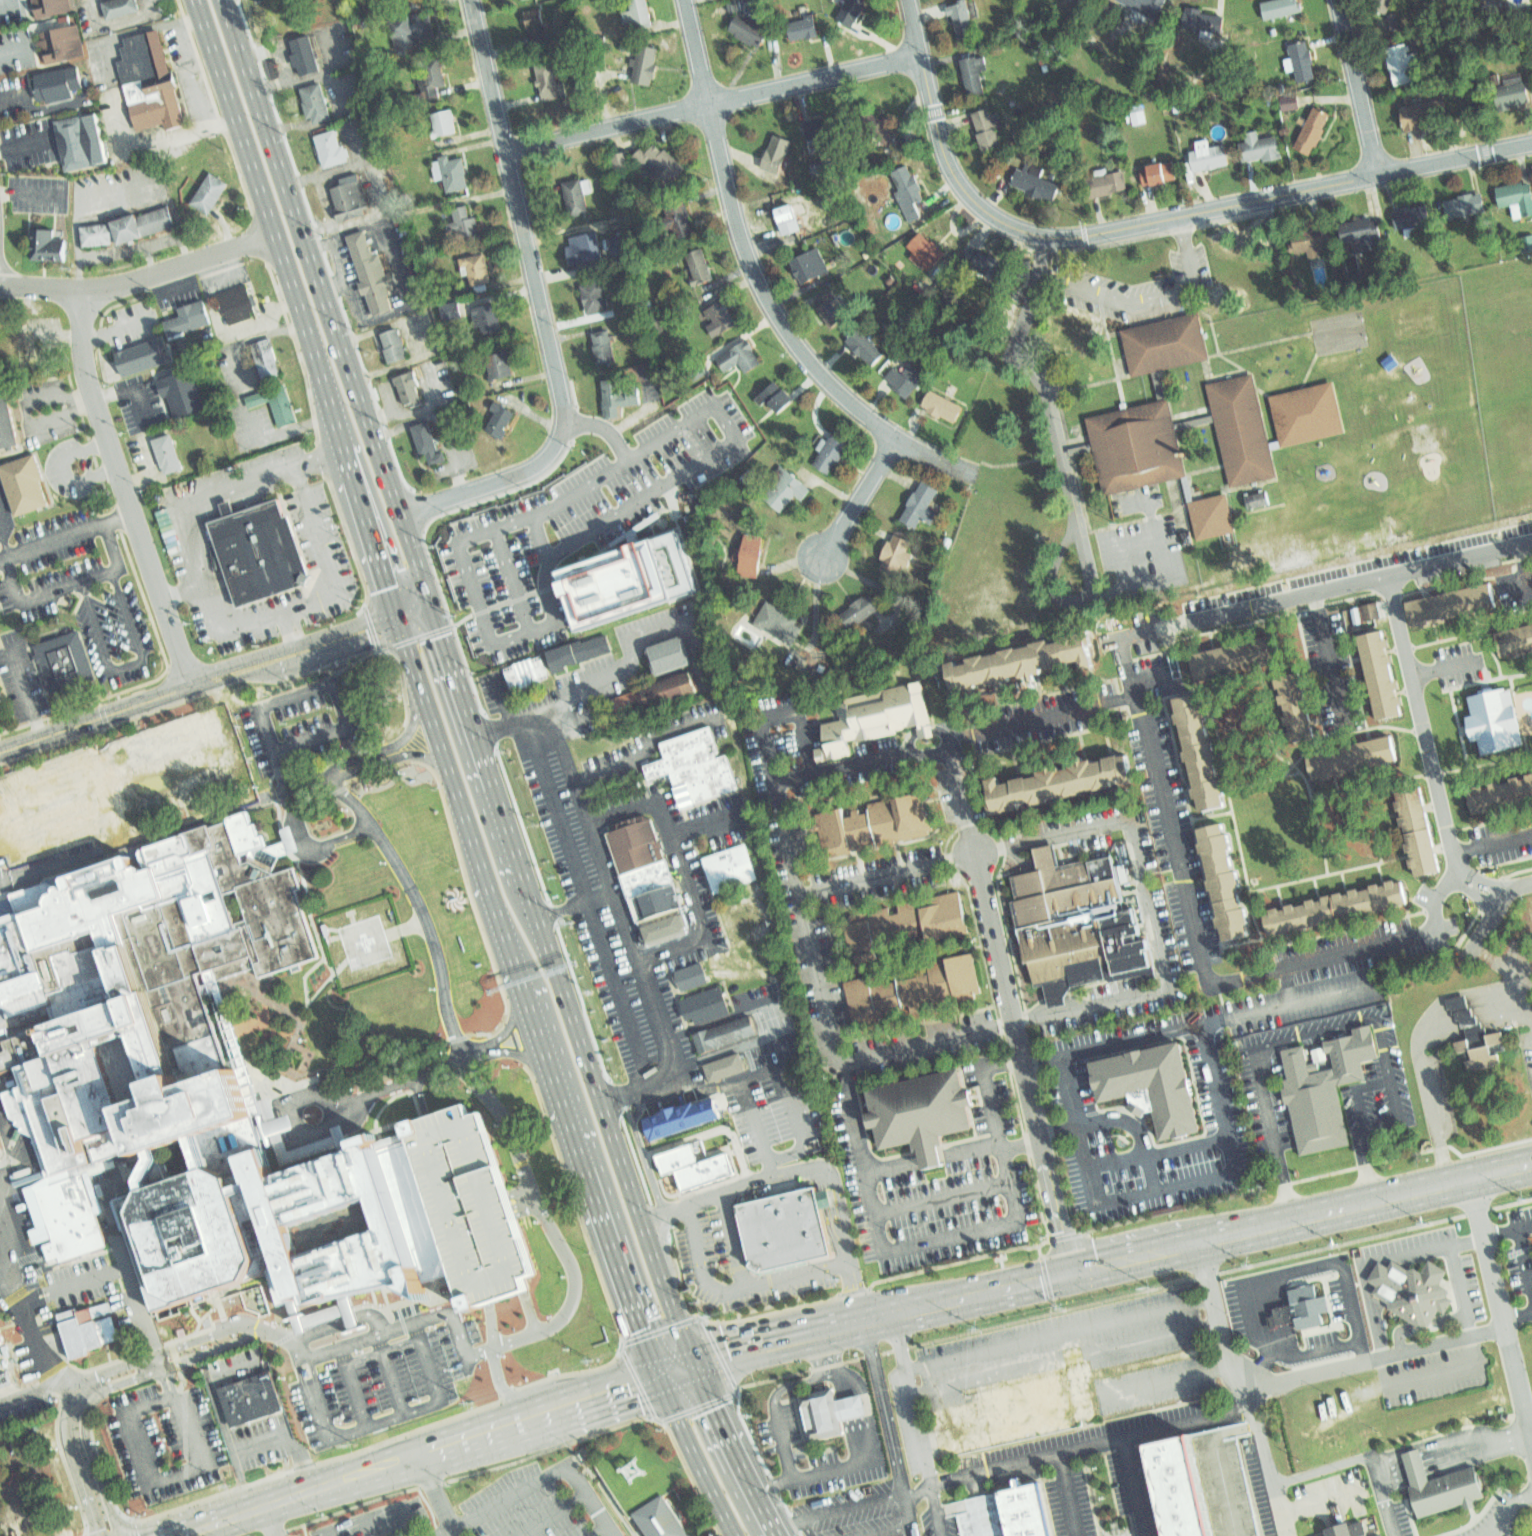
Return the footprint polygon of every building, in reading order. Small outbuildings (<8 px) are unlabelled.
[(29,1),(34,0),(67,0),(70,14),(33,21),(29,1)] [(101,2),(105,22),(137,15),(134,0),(110,0),(101,2)] [(650,0),(627,0),(634,29),(656,24),(650,0)] [(746,10),(762,8),(761,0),(745,0),(746,10)] [(876,0),(848,0),(837,18),(856,30),(876,0)] [(1162,0),(1117,0),(1153,21),(1164,1),(1162,0)] [(1303,11),(1300,0),(1263,0),(1267,19),(1303,11)] [(1397,0),(1372,0),(1369,6),(1389,16),(1397,0)] [(978,36),(969,1),(947,6),(956,41),(978,36)] [(1184,28),(1219,34),(1223,12),(1188,6),(1184,28)] [(551,44),(542,9),(520,15),(529,50),(551,44)] [(427,10),(390,19),(397,46),(419,41),(417,34),(431,31),(427,10)] [(790,44),(821,37),(816,14),(785,21),(790,44)] [(772,31),(740,15),(729,35),(761,52),(772,31)] [(161,27),(118,37),(125,66),(119,67),(135,134),(184,122),(161,27)] [(77,28),(34,34),(40,67),(82,60),(77,28)] [(287,40),(297,74),(319,68),(309,33),(287,40)] [(1289,49),(1296,85),(1319,80),(1312,45),(1289,49)] [(652,85),(656,49),(633,47),(629,83),(652,85)] [(1385,51),(1392,87),(1415,82),(1408,47),(1385,51)] [(417,56),(427,91),(449,84),(439,50),(417,56)] [(988,92),(980,57),(958,62),(966,98),(988,92)] [(568,102),(563,83),(558,84),(551,59),(535,63),(546,107),(568,102)] [(78,67),(36,73),(41,106),(84,99),(78,67)] [(301,87),(311,122),(332,116),(322,81),(301,87)] [(1525,81),(1490,89),(1495,111),(1531,103),(1525,81)] [(1280,96),(1282,110),(1299,108),(1297,94),(1280,96)] [(1437,94),(1402,102),(1407,124),(1442,116),(1437,94)] [(451,106),(457,133),(435,138),(428,112),(451,106)] [(98,109),(56,119),(70,176),(112,166),(98,109)] [(1314,110),(1298,149),(1318,157),(1334,118),(1314,110)] [(1007,144),(992,111),(971,120),(986,153),(1007,144)] [(839,112),(802,121),(807,138),(813,137),(816,142),(845,136),(839,112)] [(871,132),(897,151),(909,134),(884,115),(871,132)] [(315,132),(325,166),(346,160),(336,125),(315,132)] [(1278,133),(1237,143),(1242,164),(1283,155),(1278,133)] [(772,140),(760,169),(779,177),(791,148),(772,140)] [(690,164),(667,145),(663,151),(654,144),(649,151),(643,146),(632,159),(663,185),(673,174),(678,179),(690,164)] [(1195,175),(1230,167),(1225,145),(1190,153),(1195,175)] [(627,151),(612,155),(616,170),(631,166),(627,151)] [(459,155),(467,187),(447,192),(440,160),(459,155)] [(813,179),(835,176),(832,160),(811,164),(813,179)] [(1146,191),(1181,183),(1176,161),(1141,169),(1146,191)] [(906,168),(924,200),(915,205),(921,218),(909,224),(892,194),(900,190),(892,175),(906,168)] [(1060,182),(1020,169),(1013,191),(1053,203),(1060,182)] [(192,199),(209,170),(227,180),(210,210),(192,199)] [(1130,170),(1089,179),(1094,201),(1135,192),(1130,170)] [(357,173),(328,182),(339,216),(363,208),(360,200),(365,198),(357,173)] [(561,186),(568,217),(589,213),(582,182),(561,186)] [(1501,207),(1519,203),(1522,220),(1531,218),(1531,189),(1531,183),(1497,190),(1501,207)] [(1452,220),(1488,212),(1482,190),(1447,198),(1452,220)] [(664,209),(677,238),(696,229),(683,200),(664,209)] [(169,204),(138,212),(134,206),(110,213),(110,220),(84,221),(83,244),(121,245),(175,228),(169,204)] [(1399,235),(1435,227),(1429,205),(1394,213),(1399,235)] [(474,207),(480,234),(458,239),(452,212),(474,207)] [(803,237),(793,207),(774,213),(785,244),(803,237)] [(1349,247),(1384,239),(1379,217),(1344,225),(1349,247)] [(66,237),(55,236),(56,225),(37,225),(36,258),(65,259),(66,237)] [(341,234),(369,315),(392,307),(384,284),(397,279),(393,269),(382,273),(366,226),(341,234)] [(568,246),(571,267),(604,262),(599,228),(568,232),(570,244),(568,246)] [(1294,258),(1330,250),(1324,228),(1289,236),(1294,258)] [(1531,251),(1531,234),(1522,236),(1524,252),(1531,251)] [(610,237),(614,263),(629,261),(626,235),(610,237)] [(920,237),(943,256),(929,273),(911,258),(914,254),(909,250),(920,237)] [(684,254),(697,283),(716,275),(704,246),(684,254)] [(830,270),(806,285),(791,261),(815,246),(830,270)] [(483,249),(489,276),(467,281),(461,254),(483,249)] [(248,278),(213,290),(221,313),(228,311),(231,320),(259,311),(248,278)] [(581,283),(587,314),(608,310),(602,278),(581,283)] [(830,292),(840,306),(837,308),(845,319),(832,328),(819,310),(825,306),(821,299),(830,292)] [(212,322),(171,336),(165,319),(180,313),(180,305),(203,297),(212,322)] [(440,304),(444,321),(463,317),(458,300),(440,304)] [(495,302),(502,328),(479,333),(473,307),(495,302)] [(722,302),(735,326),(713,338),(708,329),(715,324),(713,320),(707,323),(702,314),(722,302)] [(1197,310),(1121,329),(1133,376),(1209,357),(1197,310)] [(886,350),(859,325),(846,340),(873,364),(886,350)] [(380,332),(388,360),(408,355),(400,327),(380,332)] [(10,340),(11,366),(39,365),(38,345),(35,345),(34,330),(16,331),(17,339),(10,340)] [(591,335),(598,366),(619,362),(612,331),(591,335)] [(157,334),(119,347),(128,373),(166,360),(157,334)] [(269,335),(296,419),(278,425),(269,400),(249,407),(246,397),(269,390),(253,341),(269,335)] [(745,340),(760,363),(747,371),(740,361),(726,370),(718,358),(745,340)] [(507,350),(513,377),(491,382),(485,355),(507,350)] [(906,394),(885,377),(894,364),(904,373),(915,359),(927,368),(906,394)] [(161,373),(175,415),(207,405),(193,362),(161,373)] [(1208,378),(1232,487),(1279,476),(1255,367),(1208,378)] [(393,375),(403,406),(423,399),(413,369),(393,375)] [(601,378),(605,419),(620,417),(619,407),(627,406),(625,376),(601,378)] [(1269,392),(1281,443),(1346,428),(1334,376),(1269,392)] [(774,377),(791,397),(779,407),(771,398),(762,406),(753,395),(774,377)] [(1,445),(23,439),(10,382),(0,385),(0,441),(1,445)] [(964,404),(932,389),(923,406),(956,422),(964,404)] [(1089,411),(1107,490),(1188,471),(1170,392),(1089,411)] [(499,398),(484,426),(503,436),(518,408),(499,398)] [(412,422),(420,451),(427,449),(432,464),(447,459),(443,447),(436,450),(426,418),(412,422)] [(173,432),(186,468),(167,474),(154,439),(173,432)] [(832,432),(814,458),(831,470),(849,444),(832,432)] [(0,462),(0,472),(16,519),(55,506),(37,450),(0,462)] [(780,464),(810,488),(802,499),(796,494),(781,513),(762,497),(777,479),(772,474),(780,464)] [(924,480),(901,517),(916,527),(922,517),(931,523),(940,509),(930,503),(939,489),(924,480)] [(1226,490),(1190,498),(1199,540),(1236,532),(1226,490)] [(1264,491),(1244,495),(1247,510),(1267,506),(1264,491)] [(241,607),(312,585),(284,492),(213,513),(241,607)] [(677,523),(561,562),(583,628),(699,589),(677,523)] [(745,531),(740,575),(761,577),(766,534),(745,531)] [(895,531),(883,565),(901,571),(913,537),(895,531)] [(1488,576),(1405,595),(1411,620),(1494,601),(1488,576)] [(867,594),(840,611),(852,629),(879,612),(867,594)] [(757,618),(795,641),(806,622),(768,600),(757,618)] [(1353,624),(1381,618),(1378,602),(1350,608),(1353,624)] [(1498,629),(1504,654),(1531,648),(1531,621),(1498,629)] [(1097,653),(953,690),(946,663),(1090,626),(1097,653)] [(1366,632),(1386,715),(1412,709),(1392,626),(1366,632)] [(81,629),(33,645),(48,690),(96,674),(81,629)] [(545,646),(554,672),(568,667),(566,662),(576,659),(578,663),(614,650),(606,629),(583,638),(581,633),(545,646)] [(1195,674),(1274,656),(1268,632),(1190,650),(1195,674)] [(648,645),(658,672),(692,659),(683,633),(648,645)] [(507,666),(514,687),(548,674),(541,654),(507,666)] [(1274,669),(1291,735),(1315,729),(1298,663),(1274,669)] [(693,666),(613,696),(621,718),(701,688),(693,666)] [(914,681),(925,723),(850,742),(852,752),(831,757),(823,725),(845,719),(840,700),(914,681)] [(1204,681),(1174,688),(1202,808),(1232,801),(1204,681)] [(1468,694),(1482,753),(1525,744),(1511,684),(1468,694)] [(717,720),(659,739),(665,756),(645,762),(650,778),(672,770),(685,808),(740,791),(717,720)] [(1317,778),(1383,762),(1377,738),(1311,754),(1317,778)] [(234,773),(226,746),(128,774),(136,804),(175,793),(177,801),(201,794),(198,783),(234,773)] [(987,784),(994,813),(1132,778),(1124,748),(987,784)] [(1531,798),(1531,772),(1468,786),(1473,811),(1531,798)] [(935,832),(828,859),(816,812),(924,785),(935,832)] [(1398,791),(1418,873),(1443,867),(1423,785),(1398,791)] [(200,980),(248,964),(255,974),(314,951),(290,887),(297,884),(288,860),(233,881),(223,856),(258,842),(254,831),(249,827),(247,812),(10,894),(16,911),(0,916),(0,1067),(10,1064),(17,1085),(0,1091),(0,1104),(5,1118),(27,1135),(41,1176),(78,1164),(90,1159),(82,1136),(101,1130),(91,1096),(128,1084),(123,1070),(145,1063),(149,1075),(222,1051),(200,980)] [(608,829),(650,814),(682,905),(640,920),(608,829)] [(1225,817),(1195,824),(1223,944),(1253,937),(1225,817)] [(1005,870),(1010,891),(1004,892),(1022,966),(1028,965),(1033,987),(1046,984),(1051,1003),(1066,999),(1064,993),(1071,983),(1104,975),(1111,979),(1142,972),(1151,978),(1160,975),(1137,883),(1126,886),(1115,845),(1062,858),(1057,837),(1032,844),(1037,862),(1005,870)] [(704,856),(714,892),(760,879),(750,843),(704,856)] [(1283,904),(1290,934),(1409,905),(1402,875),(1283,904)] [(965,919),(938,925),(937,920),(926,923),(922,903),(939,900),(938,893),(959,889),(965,919)] [(857,942),(884,936),(883,931),(894,929),(889,909),(872,914),(870,907),(850,912),(857,942)] [(639,923),(680,909),(687,932),(647,945),(639,923)] [(984,989),(935,1001),(929,974),(950,969),(946,954),(974,947),(984,989)] [(677,967),(704,959),(711,980),(683,988),(677,967)] [(853,1019),(901,1006),(894,979),(873,985),(869,969),(841,977),(853,1019)] [(682,995),(722,981),(730,1004),(689,1018),(682,995)] [(694,1030),(753,1010),(760,1033),(701,1052),(694,1030)] [(1274,1045),(1298,1157),(1356,1145),(1343,1082),(1366,1077),(1362,1057),(1380,1053),(1374,1023),(1274,1045)] [(1453,1039),(1503,1026),(1509,1051),(1498,1053),(1501,1064),(1473,1071),(1467,1050),(1456,1053),(1453,1039)] [(1084,1060),(1094,1107),(1146,1092),(1155,1142),(1199,1135),(1177,1042),(1084,1060)] [(701,1063),(740,1050),(746,1068),(707,1081),(701,1063)] [(116,1198),(152,1312),(251,1281),(263,1319),(437,1264),(446,1293),(465,1287),(469,1298),(525,1280),(520,1264),(530,1260),(482,1108),(464,1114),(461,1105),(411,1121),(415,1134),(377,1146),(371,1130),(359,1134),(362,1144),(270,1173),(258,1135),(216,1149),(210,1131),(244,1120),(222,1051),(149,1075),(145,1063),(123,1070),(128,1084),(91,1096),(101,1130),(105,1140),(171,1119),(189,1175),(116,1198)] [(869,1089),(964,1069),(977,1129),(942,1136),(945,1149),(924,1154),(920,1138),(881,1147),(869,1089)] [(717,1090),(647,1114),(656,1141),(726,1116),(717,1090)] [(655,1165),(668,1162),(675,1187),(728,1173),(720,1145),(689,1154),(686,1141),(651,1151),(655,1165)] [(21,1182),(35,1225),(28,1227),(33,1242),(43,1239),(50,1262),(105,1244),(78,1164),(41,1176),(21,1182)] [(828,1253),(756,1271),(748,1266),(733,1207),(812,1187),(813,1192),(831,1188),(835,1205),(817,1210),(828,1253)] [(1370,1296),(1393,1258),(1410,1269),(1417,1269),(1429,1253),(1451,1268),(1441,1282),(1453,1291),(1442,1307),(1436,1303),(1425,1318),(1410,1320),(1370,1296)] [(1288,1287),(1291,1298),(1294,1297),(1298,1312),(1291,1313),(1294,1329),(1327,1322),(1324,1311),(1331,1309),(1328,1295),(1319,1297),(1315,1281),(1288,1287)] [(56,1312),(72,1358),(89,1352),(88,1348),(125,1335),(110,1294),(56,1312)] [(990,1445),(1072,1429),(1068,1409),(1074,1408),(1077,1425),(1096,1421),(1081,1345),(1061,1349),(1070,1391),(1063,1392),(1060,1373),(980,1389),(990,1445)] [(216,1389),(229,1428),(281,1411),(268,1372),(216,1389)] [(805,1437),(836,1429),(834,1420),(869,1412),(864,1391),(832,1399),(829,1385),(794,1394),(805,1437)] [(1181,1430),(1151,1437),(1174,1535),(1205,1535),(1181,1430)] [(1404,1451),(1421,1514),(1482,1497),(1473,1464),(1430,1476),(1421,1446),(1404,1451)] [(961,1535),(1049,1535),(1037,1483),(953,1502),(961,1535)] [(660,1493),(687,1535),(645,1535),(630,1512),(660,1493)] [(1384,1531),(1386,1535),(1311,1535),(1366,1519),(1371,1535),(1384,1531)]
